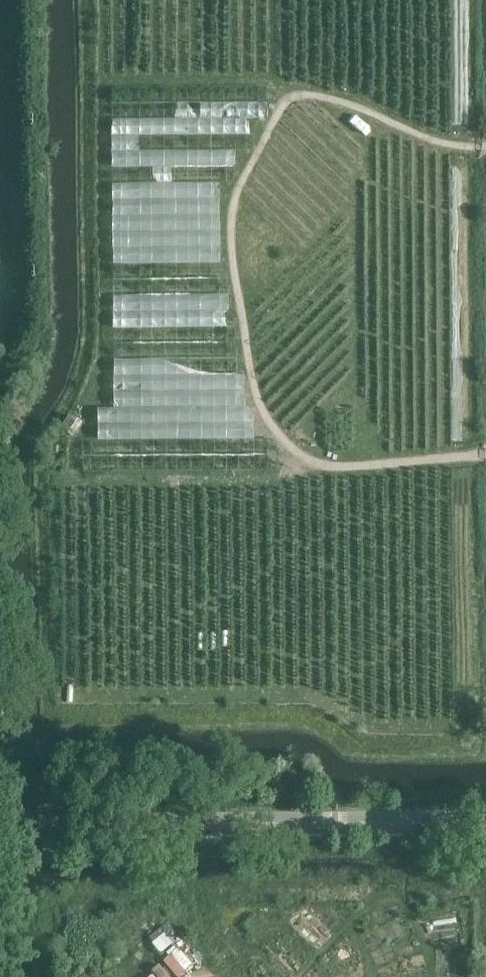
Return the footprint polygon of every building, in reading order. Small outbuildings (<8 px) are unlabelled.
[(269,86),(115,85),(114,347),(115,347),(115,407),(99,407),(99,439),(84,439),(84,469),(279,470),(279,437),(256,437),(256,404),(247,404),(247,372),(238,372),(238,325),(230,325),(230,278),(222,278),(222,182),(237,182),(237,133),(255,133),(255,117),(269,117),(269,86)]
